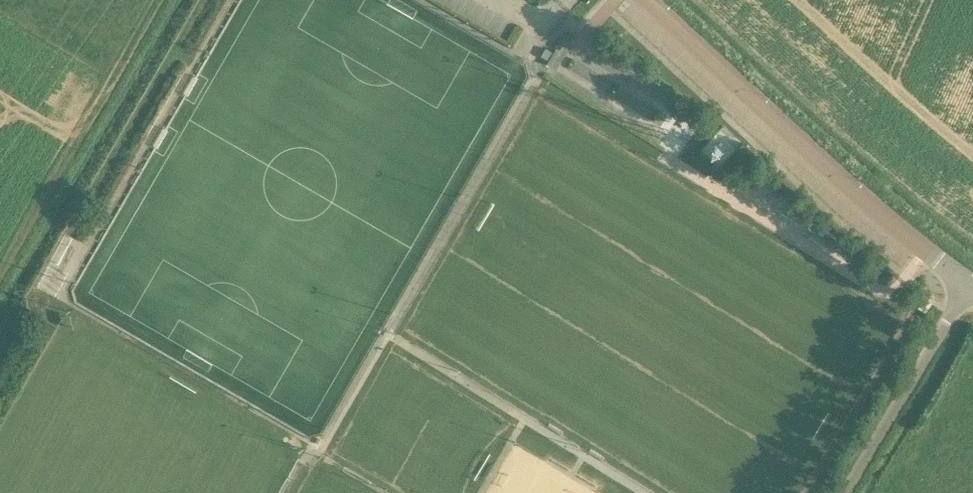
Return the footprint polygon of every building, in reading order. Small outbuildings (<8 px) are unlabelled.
[(541,55),(549,60),(553,53),(545,49),(541,55)] [(923,299),(918,307),(921,310),(925,312),(930,304),(931,303),(924,298),(923,299)]
